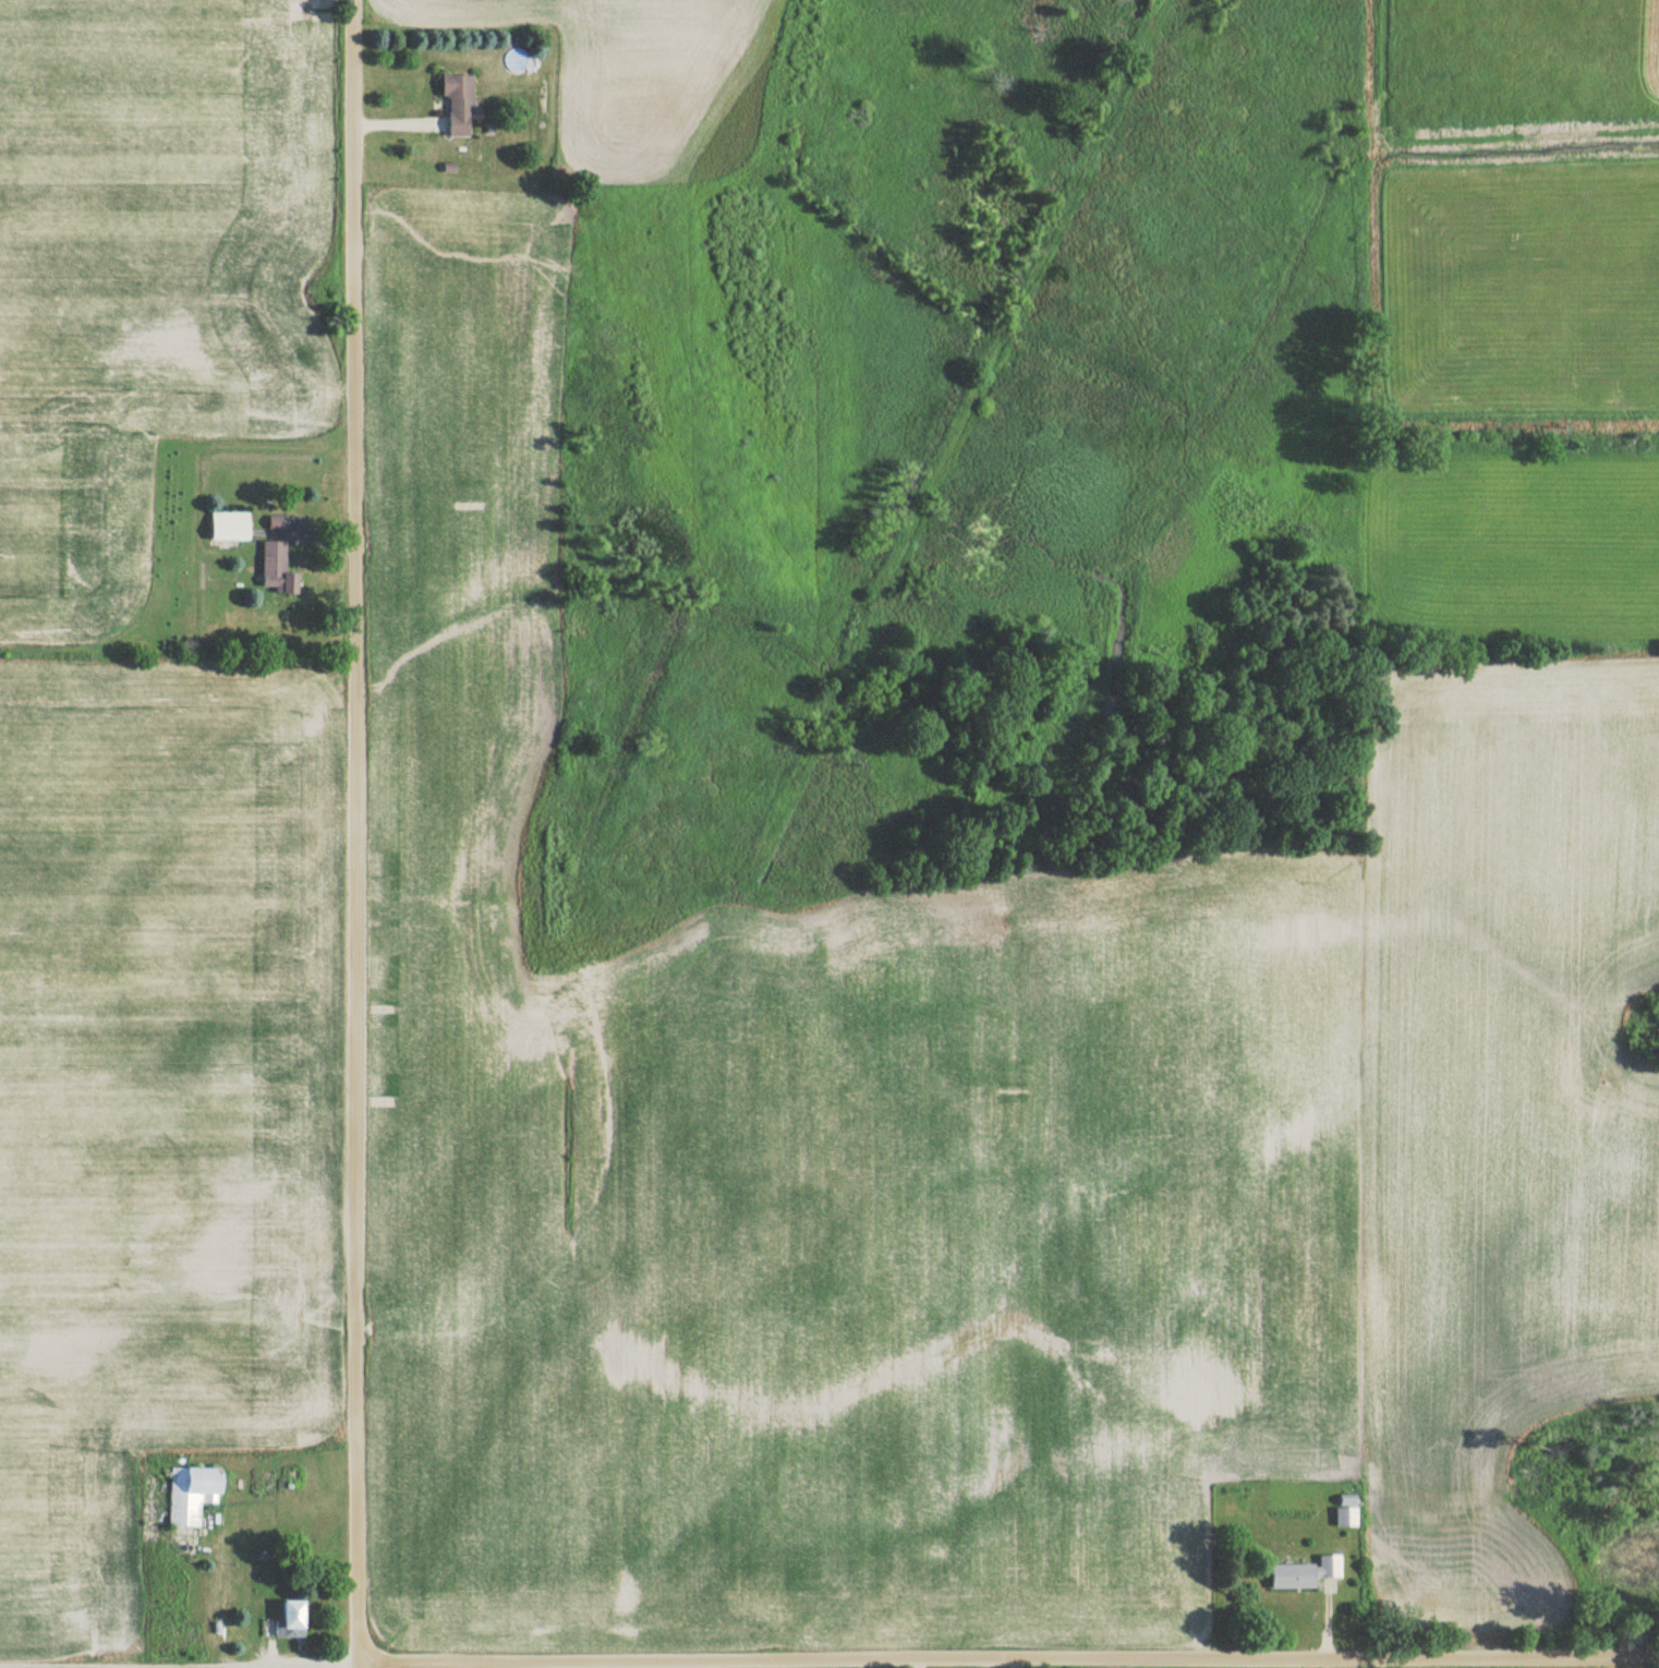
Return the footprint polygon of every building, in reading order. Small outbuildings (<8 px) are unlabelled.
[(526,68),(522,51),(507,54),(511,72),(526,68)] [(470,76),(441,76),(441,99),(447,99),(447,137),(470,138),(470,76)] [(246,513),(210,513),(210,540),(246,540),(246,513)] [(284,575),(285,542),(262,542),(261,594),(295,594),(295,575),(284,575)] [(219,1495),(219,1468),(173,1469),(173,1526),(195,1526),(195,1496),(219,1495)] [(1337,1556),(1316,1556),(1316,1565),(1269,1565),(1269,1590),(1313,1590),(1313,1583),(1337,1583),(1337,1556)] [(301,1601),(281,1601),(281,1621),(262,1621),(262,1639),(301,1639),(301,1601)]
